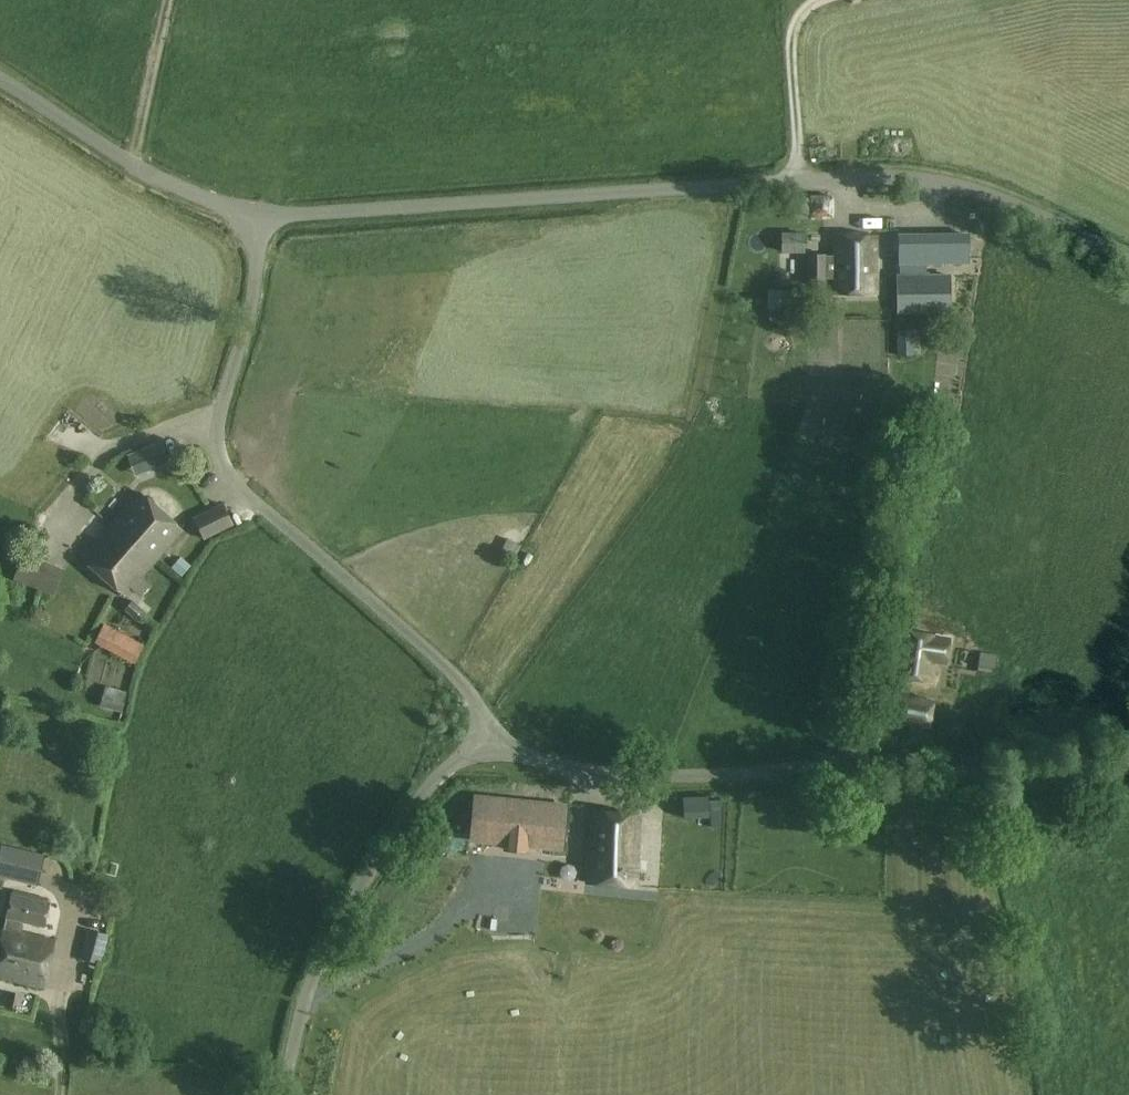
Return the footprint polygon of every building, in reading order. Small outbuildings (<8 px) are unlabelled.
[(805,234),(782,234),(783,252),(805,252),(805,234)] [(970,262),(970,235),(899,236),(899,262),(970,262)] [(808,256),(809,286),(826,285),(826,278),(835,278),(835,294),(877,294),(877,236),(834,236),(834,256),(808,256)] [(952,275),(899,276),(899,311),(952,311),(952,275)] [(778,288),(777,305),(800,307),(802,290),(778,288)] [(147,451),(156,472),(176,463),(167,443),(147,451)] [(142,577),(183,530),(141,493),(83,557),(125,595),(131,588),(139,595),(149,584),(142,577)] [(223,503),(194,518),(205,539),(234,525),(223,503)] [(13,579),(39,589),(50,563),(24,552),(13,579)] [(133,600),(125,610),(151,632),(159,622),(133,600)] [(105,624),(95,642),(136,663),(146,645),(105,624)] [(883,647),(897,649),(900,630),(886,628),(883,647)] [(905,630),(898,676),(931,681),(935,659),(946,661),(949,639),(930,637),(931,634),(905,630)] [(981,652),(978,666),(995,669),(998,654),(981,652)] [(101,706),(123,713),(128,692),(107,685),(101,706)] [(936,702),(904,696),(898,723),(930,729),(936,702)] [(683,798),(684,818),(711,817),(709,797),(683,798)] [(468,837),(517,841),(520,806),(490,803),(490,816),(470,815),(468,837)] [(553,836),(573,835),(571,805),(552,806),(553,836)] [(637,887),(641,817),(592,808),(587,883),(637,887)] [(566,842),(551,843),(553,864),(567,863),(566,842)] [(1,844),(0,849),(0,877),(39,886),(46,854),(1,844)] [(55,941),(21,933),(24,921),(43,926),(49,902),(13,893),(7,917),(8,917),(0,949),(0,977),(43,987),(55,941)] [(87,929),(80,958),(102,963),(109,934),(87,929)]
